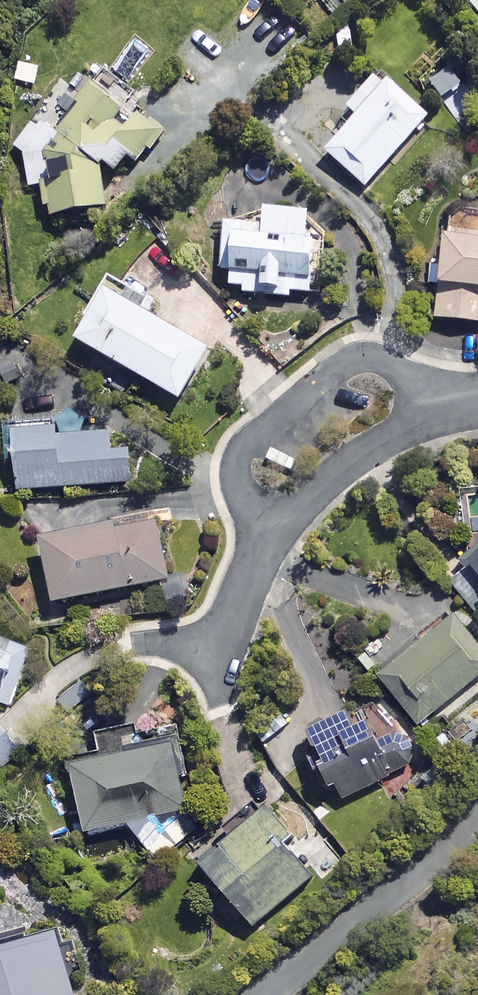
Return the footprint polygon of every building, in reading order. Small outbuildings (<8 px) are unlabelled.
[(334,16),(355,0),(322,0),(334,16)] [(468,3),(477,15),(477,0),(473,0),(468,3)] [(427,116),(387,80),(324,150),(364,187),(427,116)] [(48,204),(50,218),(108,209),(101,169),(111,177),(128,154),(137,161),(161,130),(138,112),(132,119),(90,87),(60,126),(38,110),(11,146),(22,154),(28,189),(36,187),(39,205),(48,204)] [(229,269),(229,287),(240,287),(240,294),(293,297),(293,292),(311,293),(314,241),(305,240),(306,212),(263,209),(262,224),(223,222),(220,269),(229,269)] [(440,232),(434,318),(477,322),(477,235),(440,232)] [(181,400),(209,350),(100,288),(72,338),(181,400)] [(15,490),(130,482),(127,450),(110,451),(109,432),(54,436),(53,425),(11,428),(15,490)] [(50,601),(166,580),(155,517),(39,538),(50,601)] [(446,579),(477,616),(477,551),(446,579)] [(454,615),(377,674),(416,726),(477,679),(477,647),(454,615)] [(10,706),(30,649),(0,639),(0,703),(10,706)] [(69,715),(93,694),(80,680),(56,701),(69,715)] [(305,738),(330,790),(335,787),(341,800),(417,764),(385,699),(305,738)] [(93,735),(97,756),(69,762),(84,832),(126,823),(155,859),(182,837),(157,721),(93,735)] [(0,730),(0,772),(21,755),(0,730)] [(199,863),(240,911),(225,923),(246,948),(267,930),(260,921),(318,871),(264,807),(199,863)] [(54,930),(0,946),(0,994),(73,994),(54,930)]
